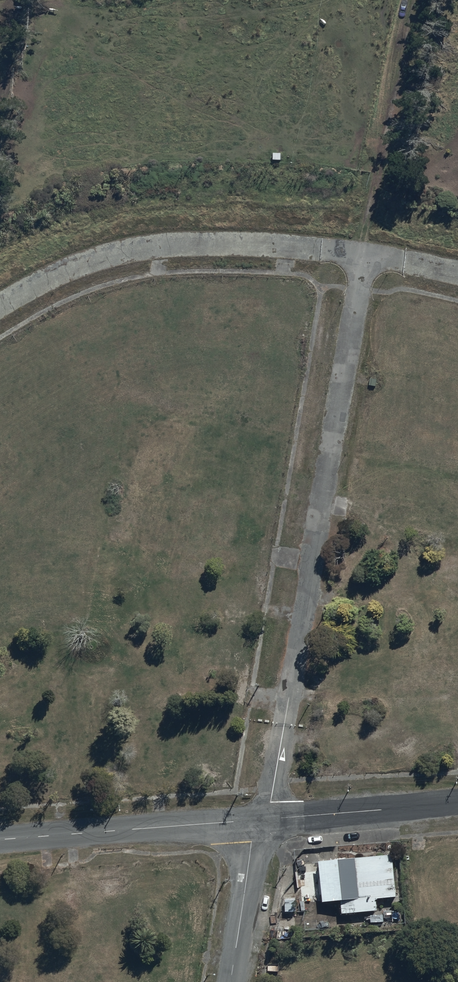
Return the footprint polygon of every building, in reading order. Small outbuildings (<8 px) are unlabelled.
[(392,857),(320,864),(321,871),(298,873),(301,905),(323,902),(323,904),(341,903),(343,917),(378,913),(377,900),(396,898),(392,857)]
